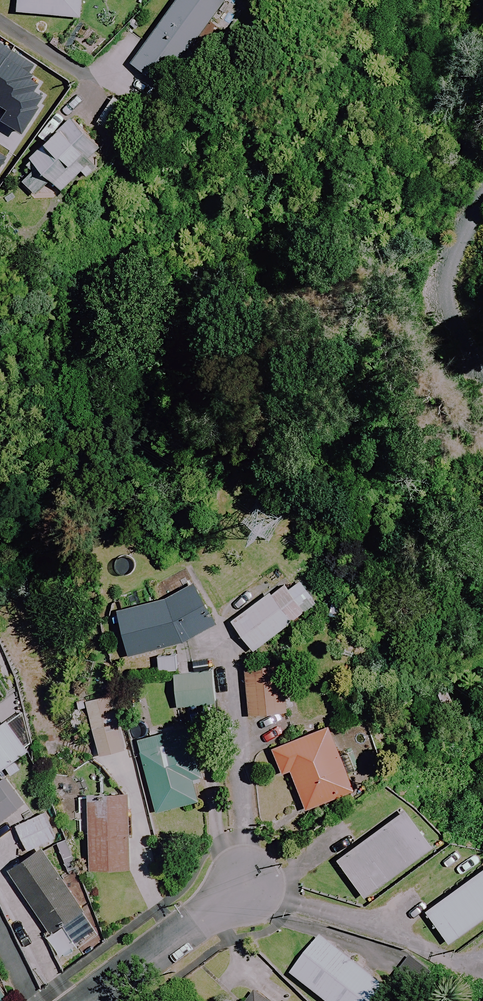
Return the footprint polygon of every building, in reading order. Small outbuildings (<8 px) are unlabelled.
[(18,13),(81,19),(83,0),(20,0),(18,13)] [(131,64),(166,89),(192,53),(190,52),(228,0),(177,0),(131,64)] [(0,58),(0,101),(20,71),(0,58)] [(96,144),(72,120),(27,166),(33,172),(23,183),(41,201),(96,144)] [(280,513),(259,503),(248,526),(268,536),(280,513)] [(317,603),(295,574),(232,622),(254,651),(317,603)] [(211,632),(199,590),(118,612),(130,658),(189,642),(188,639),(211,632)] [(288,713),(284,665),(246,669),(250,716),(288,713)] [(215,704),(212,672),(175,676),(178,708),(215,704)] [(125,751),(112,696),(86,702),(99,757),(125,751)] [(354,792),(329,728),(274,750),(283,775),(292,772),(307,810),(354,792)] [(10,729),(0,735),(0,762),(3,767),(25,753),(10,729)] [(154,813),(201,803),(190,752),(196,751),(191,729),(138,740),(154,813)] [(130,870),(129,795),(80,796),(80,822),(90,822),(91,871),(130,870)] [(434,854),(404,811),(337,857),(367,900),(434,854)] [(83,912),(45,849),(10,871),(49,933),(83,912)] [(426,910),(450,944),(482,920),(482,869),(426,910)] [(323,937),(293,974),(326,1000),(377,1000),(388,988),(323,937)] [(430,971),(411,957),(396,976),(415,991),(430,971)] [(1,985),(0,985),(0,1000),(8,1000),(1,985)] [(265,996),(258,991),(250,1000),(272,1000),(265,996)]
